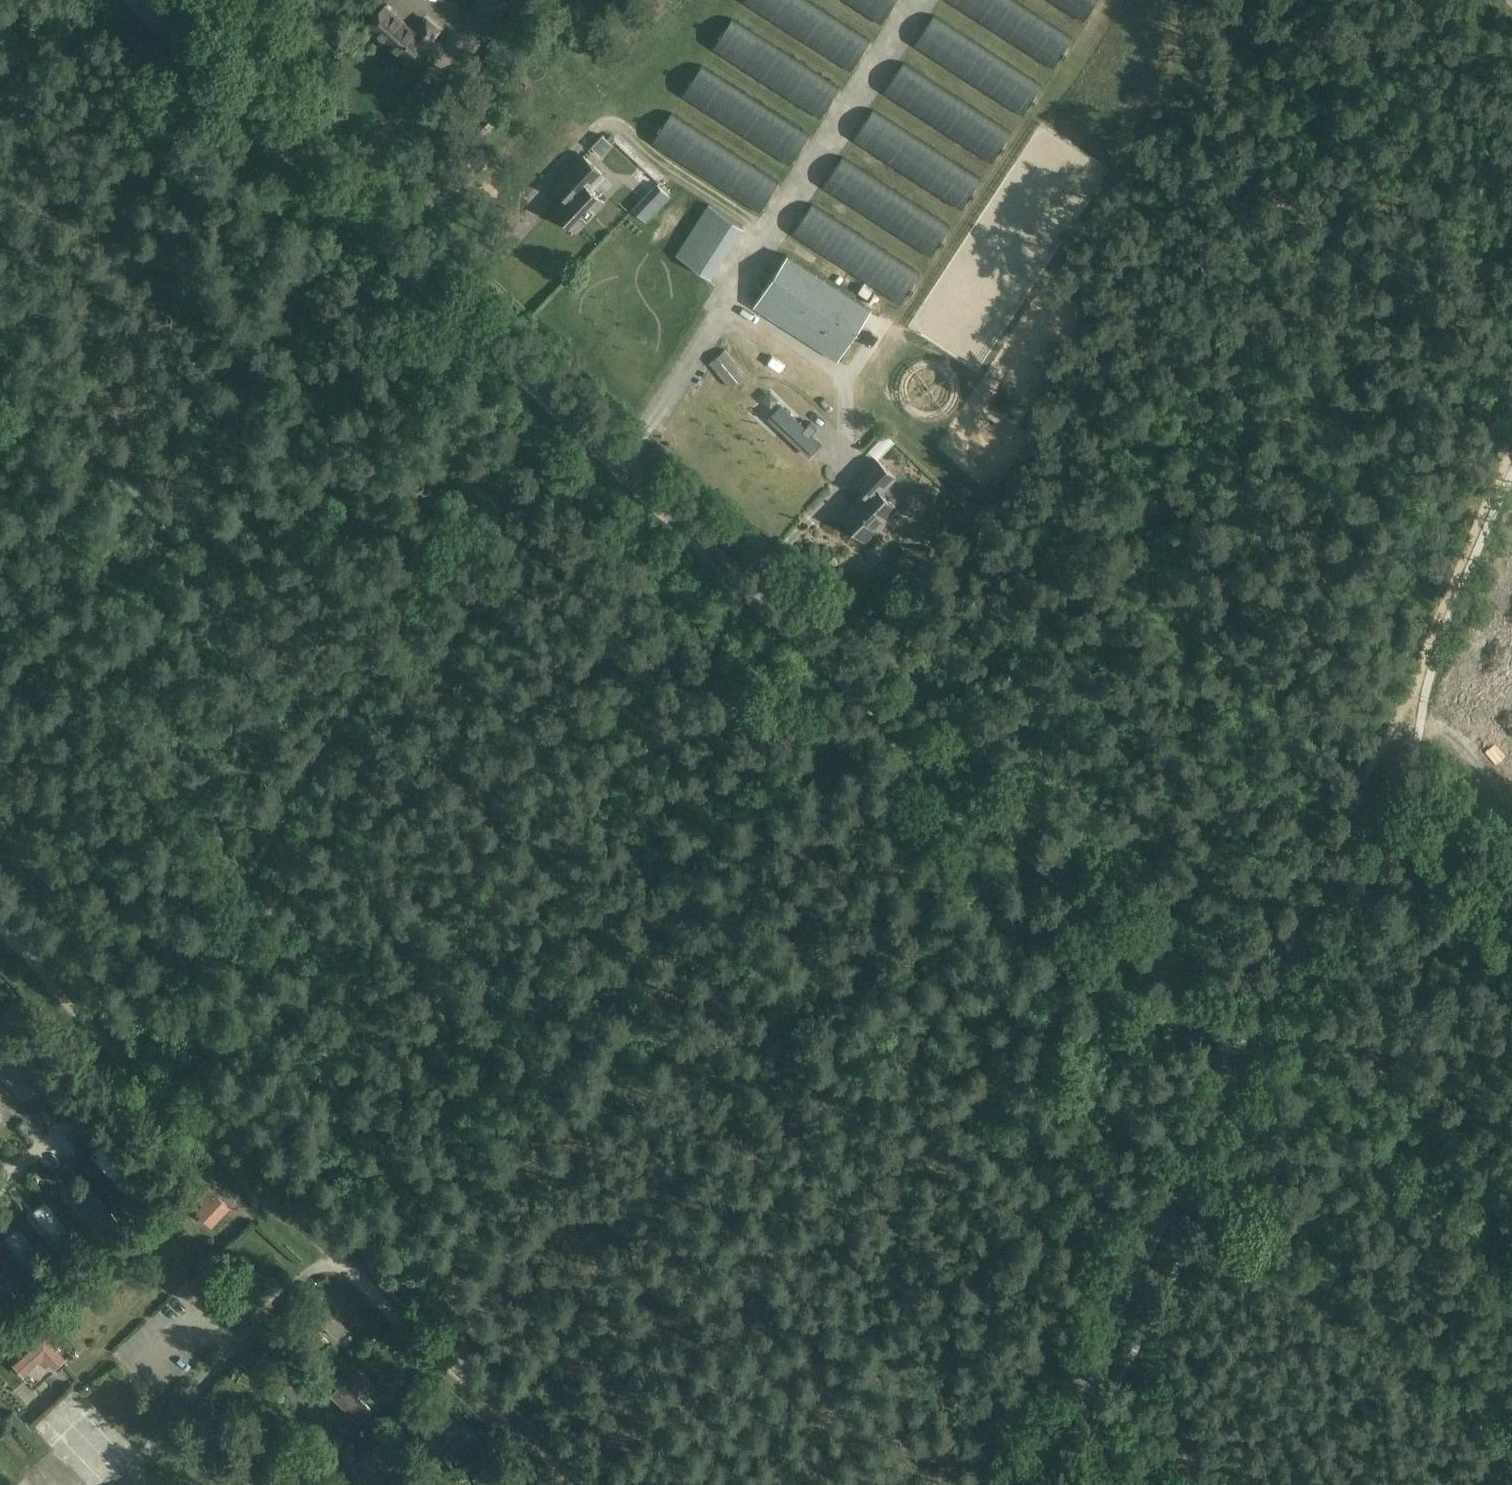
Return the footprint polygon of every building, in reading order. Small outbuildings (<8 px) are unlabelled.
[(511,0),(479,0),(464,21),(485,36),(511,0)] [(743,1),(851,71),(870,40),(808,0),(744,0),(743,1)] [(881,23),(896,0),(845,0),(881,23)] [(1053,68),(1073,37),(1015,0),(948,0),(1053,68)] [(1083,21),(1097,0),(1051,0),(1083,21)] [(386,6),(368,26),(386,42),(411,63),(414,59),(418,63),(422,62),(430,53),(430,48),(426,45),(440,29),(426,18),(415,31),(404,21),(386,6)] [(934,15),(915,45),(1022,115),(1042,84),(934,15)] [(732,18),(713,48),(820,118),(840,87),(732,18)] [(904,62),(884,92),(992,162),(1012,132),(904,62)] [(702,65),(682,95),(790,165),(809,134),(702,65)] [(873,109),(854,139),(962,209),(981,179),(873,109)] [(672,112),(652,142),(759,212),(779,182),(672,112)] [(577,183),(553,208),(565,219),(565,224),(571,224),(577,230),(604,201),(589,187),(603,173),(584,155),(567,173),(577,183)] [(843,156),(823,186),(931,256),(951,226),(843,156)] [(631,192),(649,207),(658,196),(641,181),(631,192)] [(812,203),(793,234),(901,303),(920,273),(812,203)] [(709,204),(677,254),(711,276),(743,226),(709,204)] [(787,254),(754,304),(838,359),(871,308),(787,254)] [(725,348),(709,361),(730,387),(745,373),(725,348)] [(793,407),(780,421),(816,454),(829,440),(793,407)] [(868,488),(842,516),(865,538),(875,528),(879,529),(886,521),(885,517),(896,507),(881,492),(896,477),(877,459),(858,478),(868,488)] [(34,1089),(23,1077),(26,1074),(16,1064),(13,1066),(6,1059),(0,1065),(0,1075),(23,1100),(32,1091),(34,1089)] [(116,1145),(107,1153),(114,1161),(110,1165),(119,1175),(123,1171),(132,1181),(141,1172),(116,1145)] [(102,1186),(116,1177),(106,1160),(91,1169),(102,1186)] [(88,1184),(76,1194),(74,1196),(99,1226),(94,1230),(104,1242),(123,1226),(88,1184)] [(230,1205),(210,1187),(200,1197),(206,1202),(200,1209),(213,1222),(230,1205)] [(36,1211),(51,1231),(54,1235),(60,1243),(60,1242),(71,1234),(56,1216),(53,1211),(47,1203),(36,1211)] [(8,1239),(29,1267),(39,1260),(18,1231),(8,1239)] [(1,1291),(1,1290),(10,1283),(0,1272),(0,1290),(1,1291)] [(11,1287),(3,1293),(8,1299),(16,1293),(11,1287)] [(45,1334),(13,1363),(24,1375),(40,1360),(46,1366),(49,1363),(54,1368),(66,1357),(45,1334)] [(357,1366),(330,1394),(358,1422),(371,1409),(356,1394),(370,1379),(357,1366)] [(436,1394),(428,1400),(435,1408),(443,1401),(436,1394)] [(374,1419),(366,1421),(368,1429),(376,1427),(374,1419)] [(397,1425),(391,1429),(396,1438),(402,1433),(397,1425)] [(385,1433),(352,1467),(361,1477),(379,1459),(386,1467),(396,1457),(389,1450),(395,1444),(385,1433)] [(227,1480),(231,1484),(235,1484),(239,1481),(233,1474),(227,1480)]
